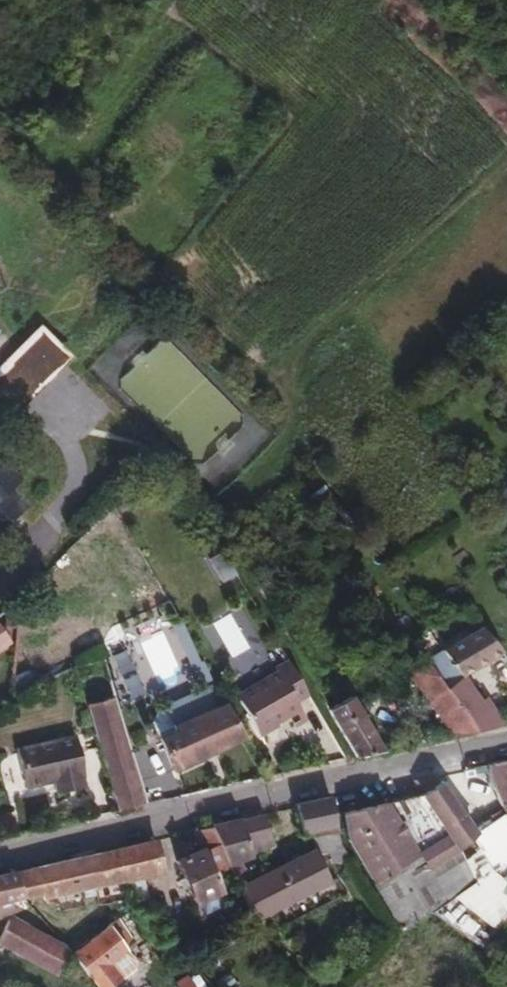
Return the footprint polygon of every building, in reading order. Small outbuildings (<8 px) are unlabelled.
[(69,354),(37,324),(0,363),(0,403),(12,415),(69,354)] [(23,475),(0,449),(0,528),(30,503),(13,484),(23,475)] [(183,619),(166,624),(181,675),(198,669),(183,619)] [(0,621),(0,644),(11,636),(0,621)] [(463,672),(504,649),(485,624),(430,657),(434,661),(480,727),(503,722),(484,697),(463,672)] [(146,657),(130,662),(126,650),(112,654),(124,698),(155,689),(146,657)] [(480,727),(434,661),(430,657),(427,657),(424,654),(409,666),(456,732),(480,727)] [(234,691),(259,740),(315,711),(290,663),(234,691)] [(150,801),(120,702),(117,693),(89,701),(120,808),(150,801)] [(388,747),(357,697),(355,693),(332,705),(361,753),(388,747)] [(488,694),(484,697),(503,722),(506,721),(506,718),(488,694)] [(178,767),(243,735),(223,701),(176,723),(178,728),(162,736),(178,767)] [(86,768),(78,730),(17,743),(25,782),(56,775),(58,789),(86,783),(83,769),(86,768)] [(489,764),(500,793),(505,804),(506,803),(506,760),(489,764)] [(500,793),(489,764),(467,768),(480,800),(500,793)] [(477,835),(440,783),(428,790),(422,792),(423,794),(462,848),(477,835)] [(462,848),(423,794),(342,812),(350,840),(358,856),(406,933),(475,881),(462,848)] [(342,842),(330,797),(298,803),(297,804),(304,832),(312,830),(313,834),(319,834),(322,846),(342,842)] [(276,844),(264,813),(212,825),(221,844),(230,863),(243,858),(276,844)] [(222,891),(205,853),(205,850),(221,844),(212,825),(195,829),(203,848),(177,859),(196,902),(222,891)] [(162,871),(155,838),(122,846),(131,878),(162,871)] [(131,878),(122,846),(17,871),(23,895),(37,895),(43,894),(44,899),(131,878)] [(272,911),(330,880),(313,849),(257,879),(272,911)] [(252,882),(243,858),(230,863),(241,888),(252,882)] [(17,871),(0,875),(0,901),(23,895),(17,871)] [(272,911),(257,879),(252,882),(241,888),(255,920),(272,911)] [(506,918),(506,905),(500,916),(478,942),(485,947),(506,918)] [(12,917),(0,921),(0,943),(59,975),(67,986),(78,986),(90,977),(95,975),(75,952),(68,949),(12,917)] [(95,975),(128,949),(109,926),(75,952),(95,975)]
